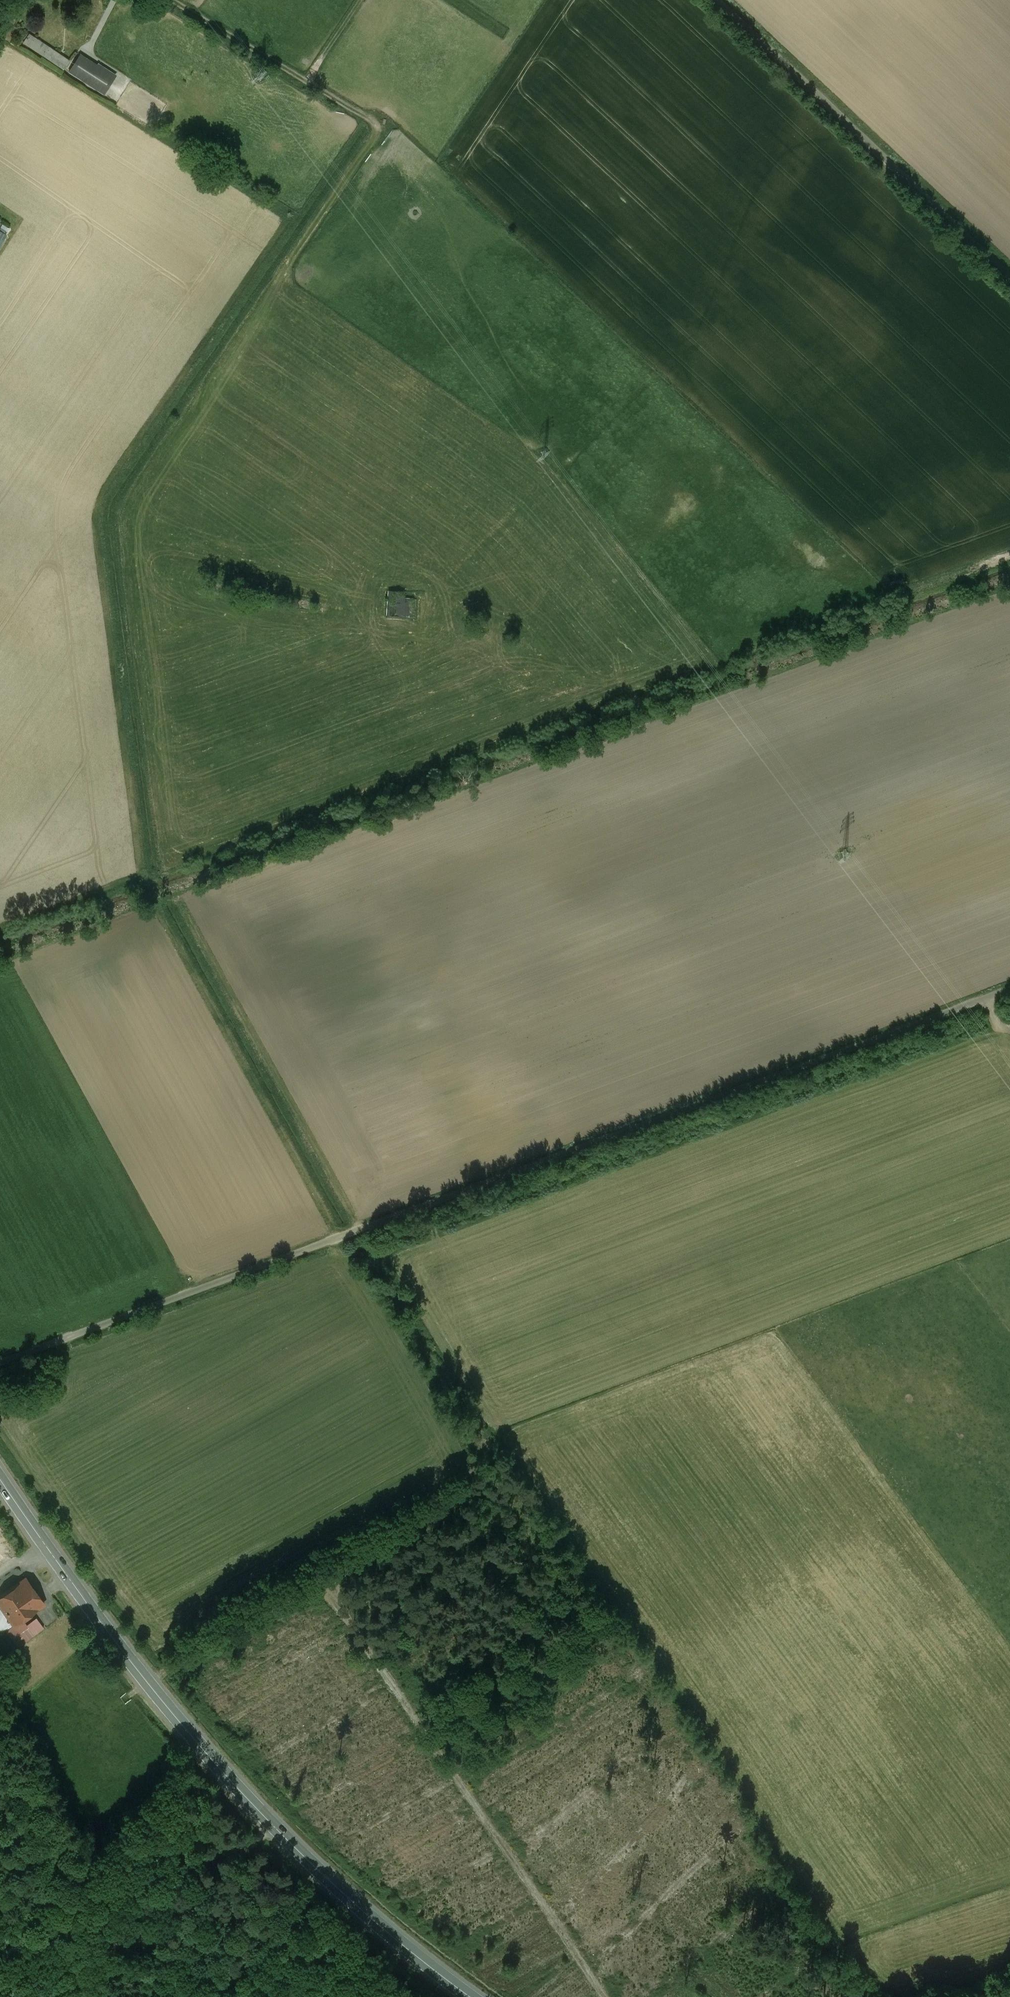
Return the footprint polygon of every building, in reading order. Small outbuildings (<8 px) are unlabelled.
[(22,44),(65,68),(71,58),(28,34),(22,44)] [(116,77),(80,55),(68,73),(104,94),(116,77)] [(389,591),(387,615),(410,617),(411,598),(405,598),(406,592),(389,591)] [(25,1579),(0,1597),(0,1626),(4,1626),(4,1627),(12,1638),(22,1631),(16,1623),(32,1611),(32,1612),(43,1605),(25,1579)]
